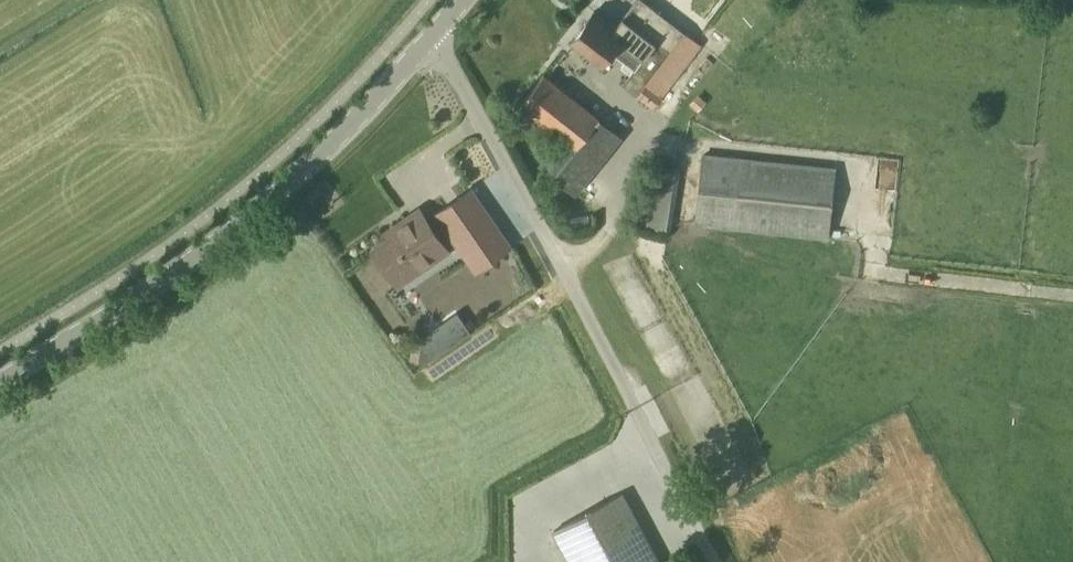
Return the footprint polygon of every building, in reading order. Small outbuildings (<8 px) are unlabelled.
[(635,68),(623,84),(653,107),(701,44),(643,0),(636,0),(615,27),(594,11),(571,40),(602,63),(612,50),(635,68)] [(622,136),(544,74),(519,105),(560,138),(538,166),(575,195),(622,136)] [(828,237),(835,169),(703,155),(696,223),(828,237)] [(671,228),(680,169),(656,165),(647,224),(671,228)] [(471,194),(437,218),(474,271),(508,247),(471,194)] [(398,286),(430,263),(449,251),(419,209),(394,226),(397,232),(372,249),(398,286)] [(427,362),(431,336),(412,334),(409,360),(427,362)] [(622,495),(624,494),(623,493),(553,530),(571,561),(658,561),(622,495)]
